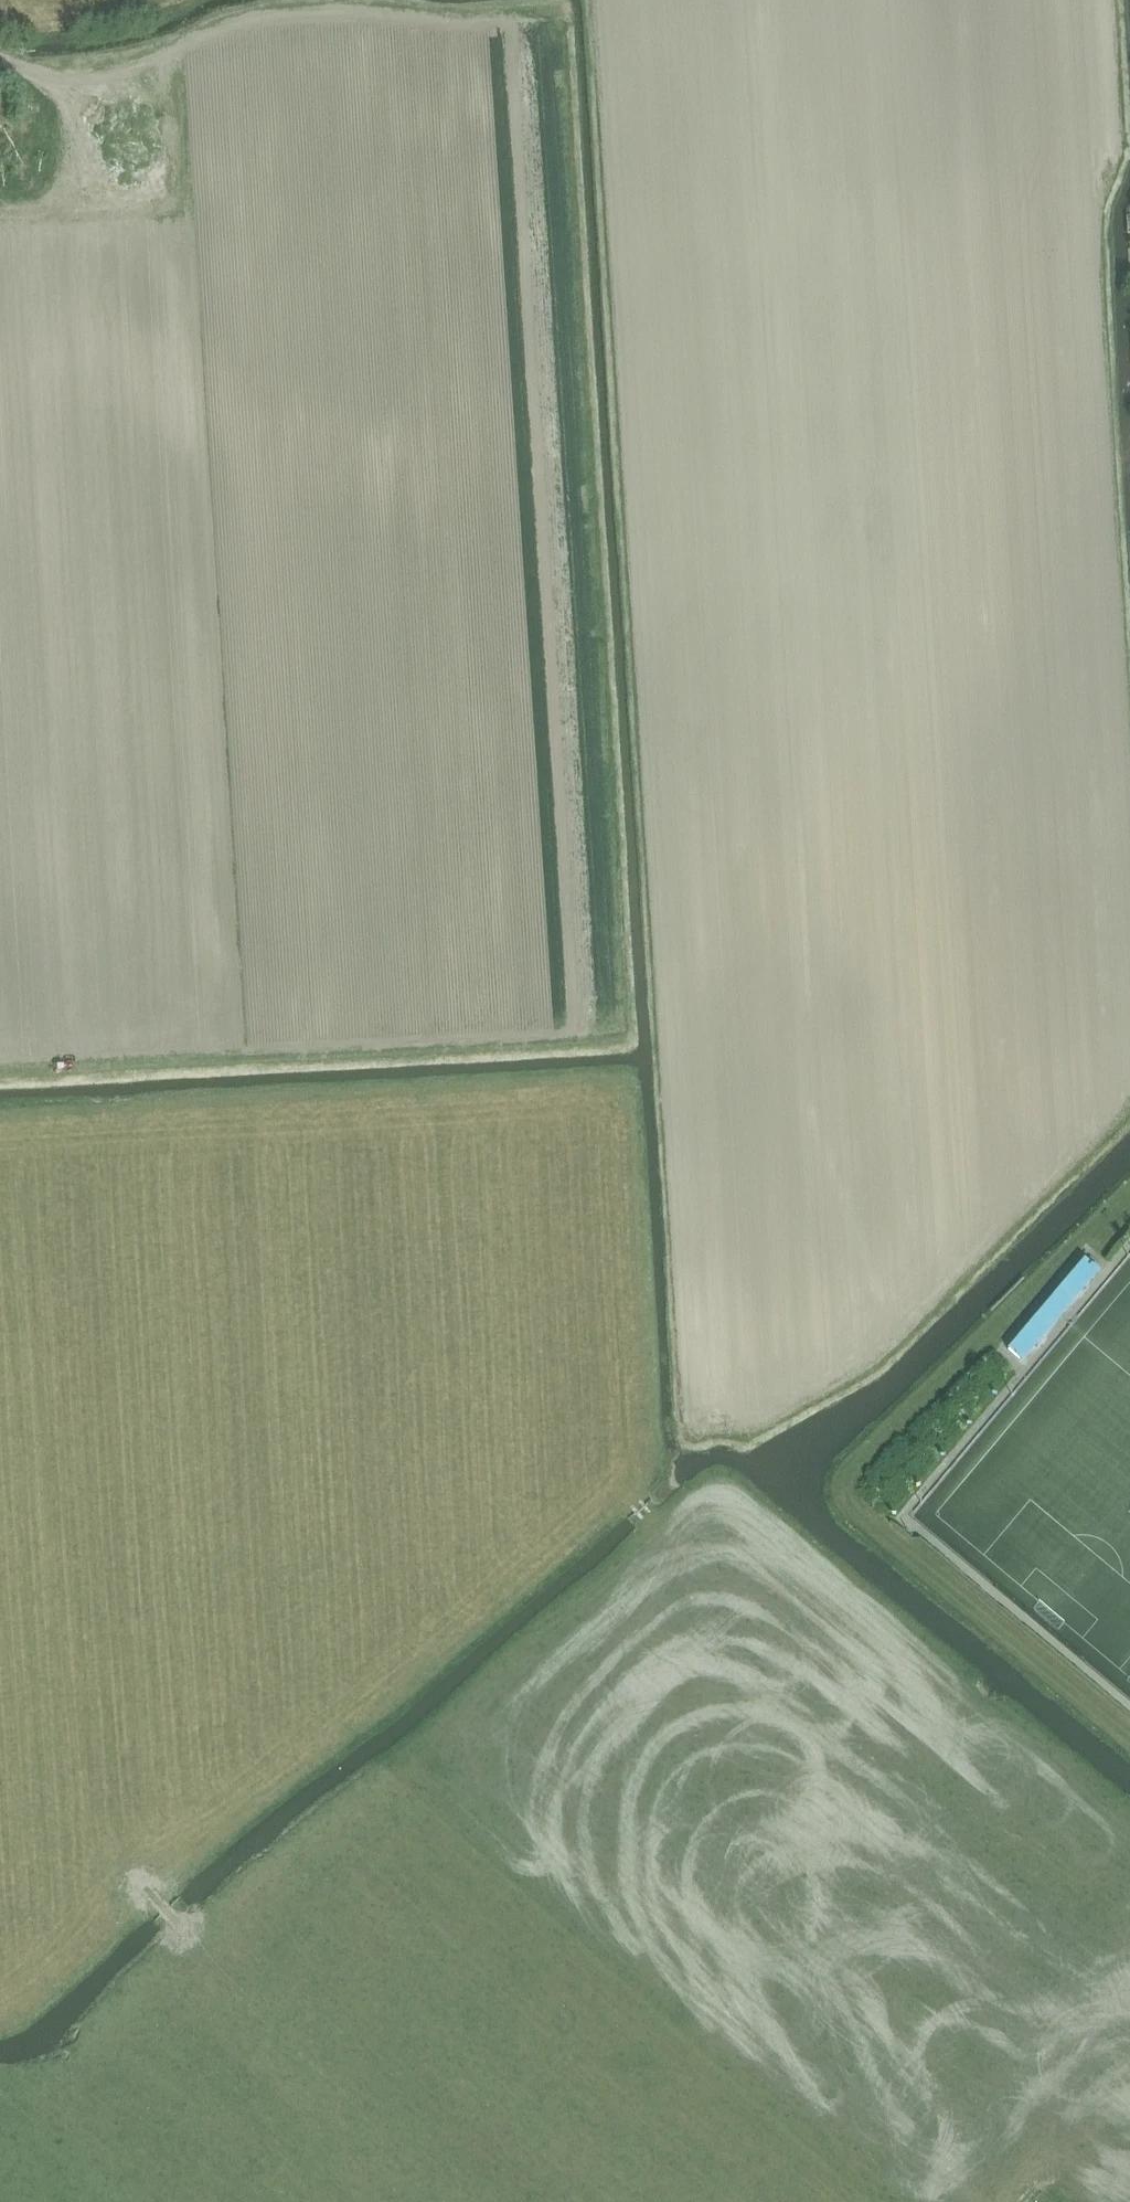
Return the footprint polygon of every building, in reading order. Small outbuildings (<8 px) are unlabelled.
[(115,9),(136,10),(137,0),(115,0),(115,9)]
